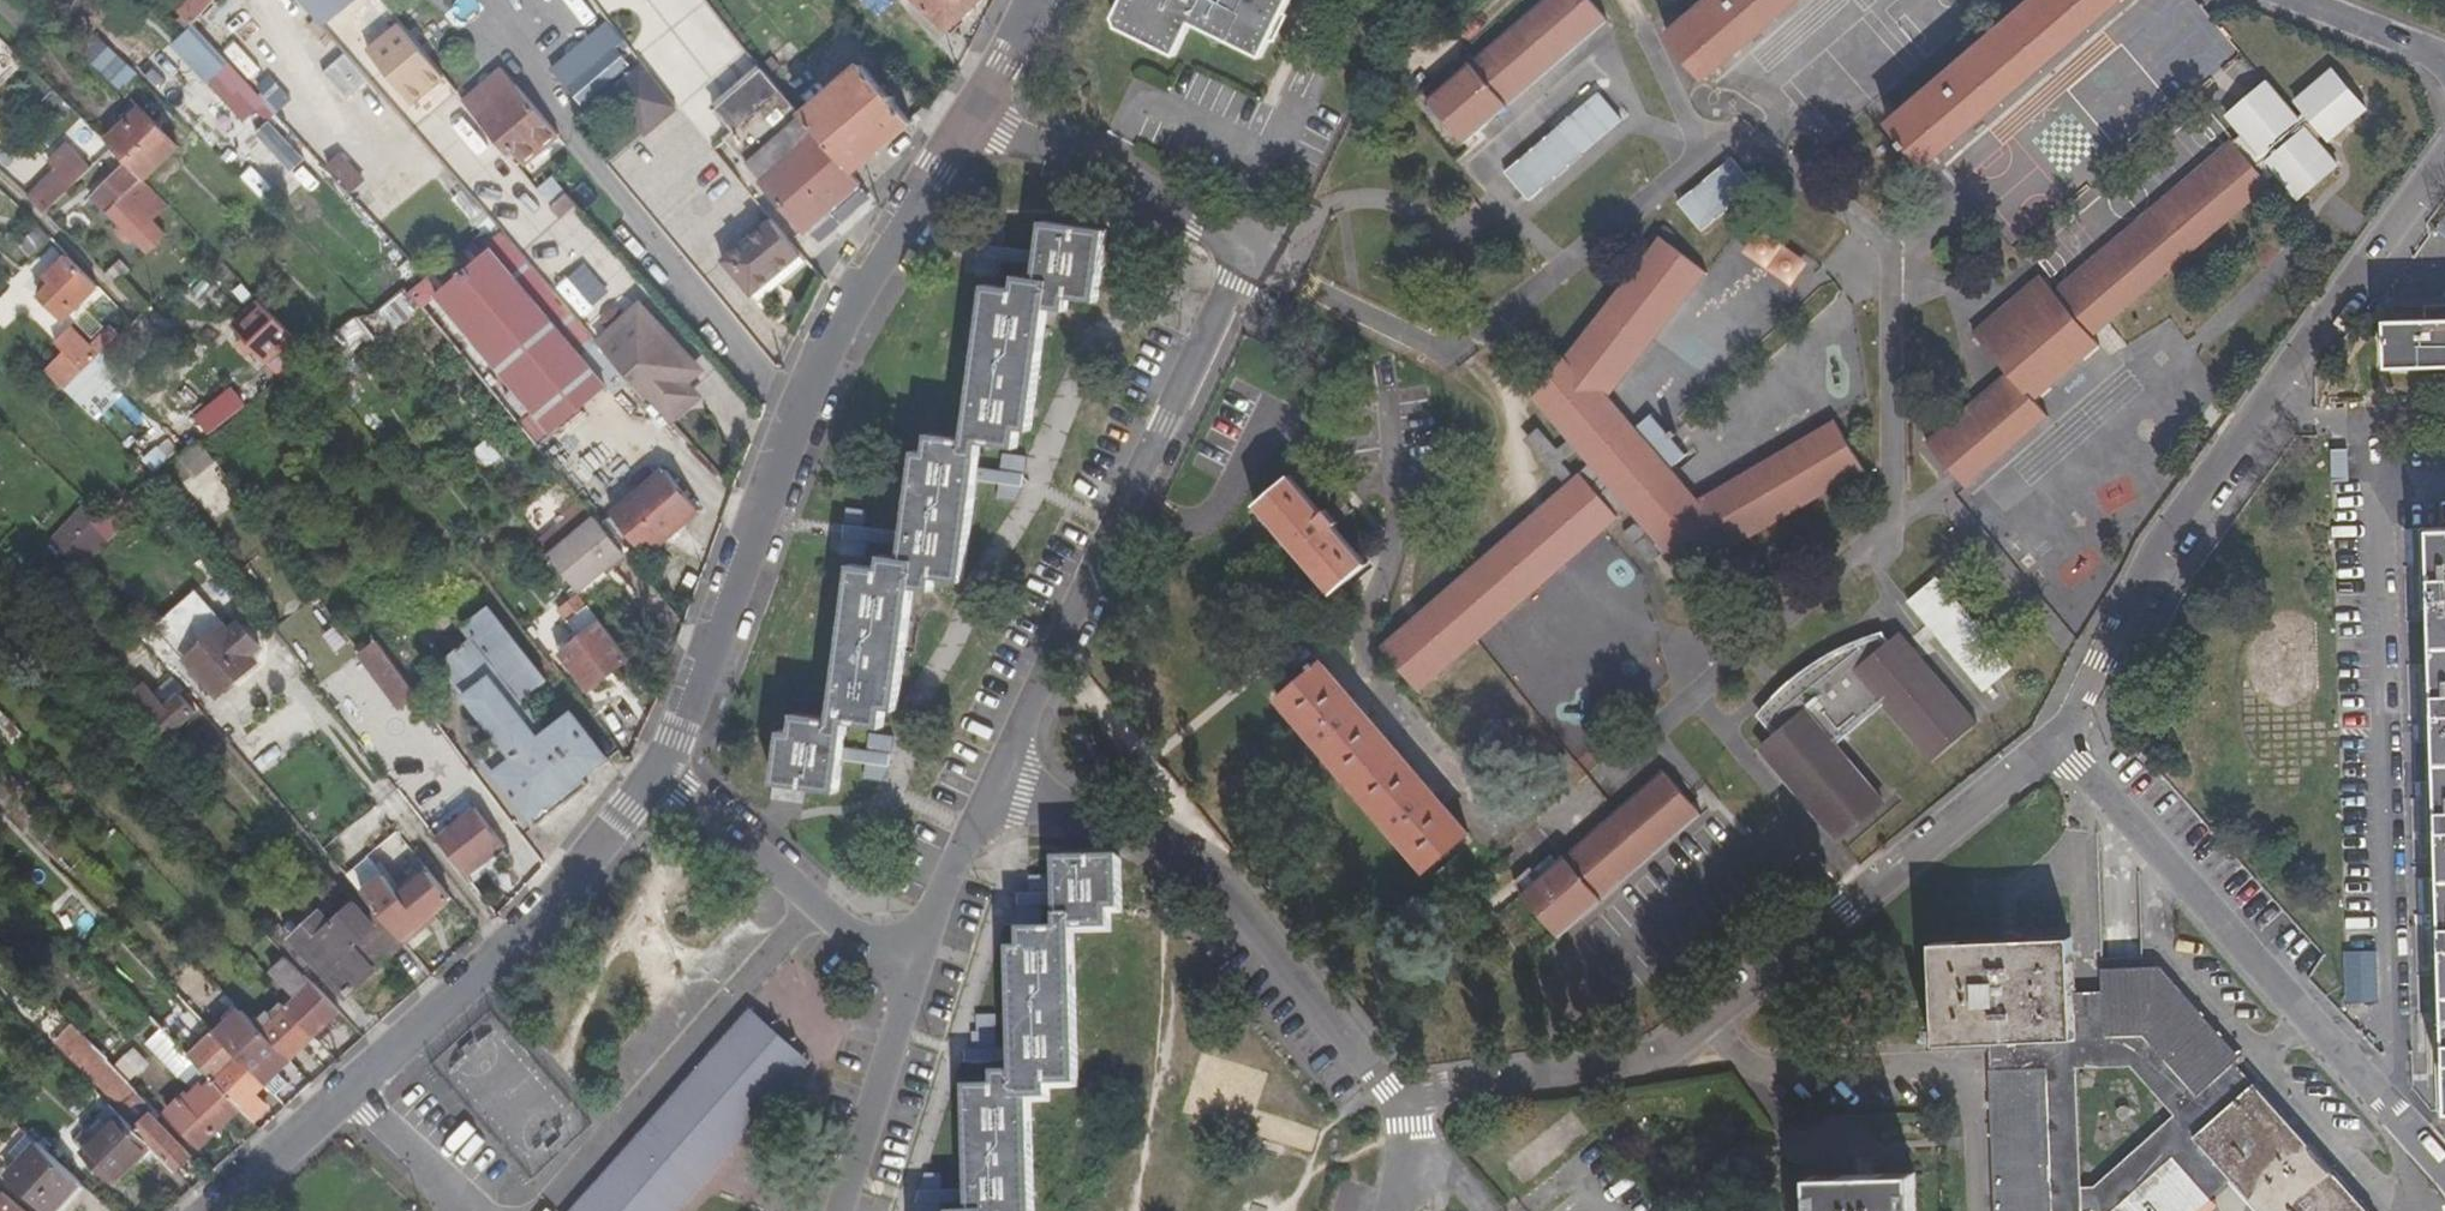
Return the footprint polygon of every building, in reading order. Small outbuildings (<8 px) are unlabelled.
[(67,0),(41,0),(54,14),(67,0)] [(196,18),(215,0),(189,0),(184,5),(196,18)] [(561,33),(591,19),(582,0),(550,0),(546,2),(561,33)] [(743,47),(708,0),(696,0),(671,20),(710,71),(743,47)] [(974,0),(919,0),(948,29),(974,0)] [(1289,0),(1123,0),(1113,19),(1116,27),(1144,41),(1145,37),(1161,45),(1159,48),(1174,56),(1190,23),(1209,33),(1211,30),(1227,38),(1225,41),(1260,58),(1289,0)] [(1589,0),(1539,0),(1472,57),(1466,50),(1421,89),(1467,146),(1478,138),(1475,133),(1608,22),(1589,0)] [(1666,32),(1705,79),(1797,0),(1704,0),(1666,32)] [(1889,118),(1928,164),(2120,0),(2027,0),(1889,118)] [(344,15),(335,22),(419,123),(416,125),(457,174),(488,148),(440,91),(449,83),(396,20),(367,44),(344,15)] [(194,25),(170,47),(241,123),(265,101),(194,25)] [(424,52),(438,43),(426,25),(412,34),(424,52)] [(224,51),(247,78),(258,68),(234,42),(224,51)] [(347,55),(323,71),(346,103),(370,87),(347,55)] [(644,62),(612,89),(637,119),(663,97),(668,102),(672,98),(644,62)] [(2333,63),(2294,99),(2334,141),(2372,104),(2333,63)] [(804,117),(854,172),(912,122),(862,66),(804,117)] [(9,75),(0,68),(0,87),(9,75)] [(726,137),(807,231),(862,181),(854,172),(804,117),(783,91),(764,70),(717,111),(734,129),(726,137)] [(2227,112),(2303,198),(2343,162),(2267,76),(2227,112)] [(520,168),(555,138),(513,89),(480,118),(520,168)] [(272,104),(287,120),(301,106),(286,90),(272,104)] [(1598,91),(1504,174),(1531,204),(1624,120),(1598,91)] [(112,146),(147,182),(181,147),(143,108),(108,141),(112,146)] [(2271,184),(2231,139),(2054,290),(2040,272),(1974,328),(2008,371),(1927,440),(1966,486),(2048,417),(2034,401),(2101,344),(2094,335),(2271,184)] [(68,141),(44,161),(53,171),(29,191),(46,212),(94,172),(68,141)] [(326,166),(351,195),(366,182),(342,153),(326,166)] [(1677,200),(1702,231),(1758,185),(1733,155),(1677,200)] [(155,224),(171,207),(147,182),(112,217),(123,227),(118,233),(131,246),(137,241),(149,254),(167,236),(155,224)] [(752,294),(803,252),(795,243),(774,218),(724,260),(752,294)] [(1105,233),(1044,225),(1040,256),(1038,268),(1036,281),(1017,279),(1016,293),(986,289),(965,443),(928,438),(925,455),(916,454),(905,535),(903,547),(902,559),(883,558),(881,571),(851,567),(830,717),(800,714),(797,734),(784,732),(777,782),(839,791),(844,758),(845,746),(849,720),(885,724),(887,705),(898,705),(914,584),(934,586),(935,575),(965,579),(978,477),(980,465),(983,439),(1002,441),(1004,422),(1032,426),(1048,308),(1071,311),(1073,299),(1097,302),(1105,233)] [(585,407),(630,369),(496,227),(454,258),(585,407)] [(1798,281),(1811,254),(1757,228),(1744,255),(1798,281)] [(1003,264),(1038,268),(1040,256),(1005,252),(1007,234),(982,231),(977,279),(1001,282),(1003,264)] [(1663,233),(1537,395),(1594,464),(1384,642),(1421,687),(1477,639),(1631,507),(1687,574),(1864,469),(1834,417),(1699,499),(1674,468),(1691,454),(1654,412),(1638,426),(1612,394),(1708,270),(1663,233)] [(67,254),(58,262),(71,274),(79,266),(67,254)] [(539,446),(585,407),(454,258),(427,276),(408,289),(422,306),(539,446)] [(33,287),(52,306),(70,289),(78,281),(71,274),(58,262),(33,287)] [(70,289),(80,300),(91,311),(100,303),(78,281),(70,289)] [(70,289),(52,306),(64,316),(80,300),(70,289)] [(422,306),(408,289),(384,307),(398,325),(422,306)] [(284,377),(310,353),(274,314),(263,323),(254,312),(236,328),(284,377)] [(2386,319),(2389,365),(2444,363),(2444,317),(2386,319)] [(367,319),(348,332),(361,349),(379,335),(367,319)] [(82,369),(98,353),(72,326),(53,344),(62,353),(44,371),(94,421),(114,401),(82,369)] [(233,384),(192,414),(207,434),(247,404),(233,384)] [(206,469),(217,460),(200,438),(179,455),(194,475),(183,484),(211,520),(233,503),(206,469)] [(140,460),(156,476),(170,461),(155,446),(140,460)] [(587,481),(609,461),(597,447),(574,467),(587,481)] [(1003,467),(980,465),(978,477),(1001,479),(1000,494),(1018,496),(1025,482),(1028,450),(1005,448),(1003,467)] [(652,483),(686,522),(701,510),(667,470),(652,483)] [(1292,473),(1257,503),(1332,593),(1367,563),(1335,525),(1355,508),(1344,494),(1324,512),(1292,473)] [(628,553),(637,564),(686,522),(652,483),(603,524),(628,553)] [(581,592),(628,553),(603,524),(583,499),(564,514),(567,517),(579,531),(552,554),(581,592)] [(57,541),(67,551),(103,514),(92,504),(57,541)] [(868,543),(903,547),(905,535),(865,531),(867,514),(848,512),(841,558),(866,561),(868,543)] [(567,517),(541,541),(552,554),(579,531),(567,517)] [(2432,531),(2444,998),(2444,531),(2432,531)] [(0,544),(0,549),(20,571),(33,560),(10,535),(0,544)] [(1937,574),(1907,602),(1986,691),(2017,664),(1937,574)] [(563,609),(586,639),(605,624),(583,594),(563,609)] [(548,679),(489,606),(464,625),(474,637),(441,663),(516,758),(499,772),(539,823),(590,784),(583,775),(607,755),(575,712),(549,733),(523,701),(548,679)] [(572,637),(558,607),(539,616),(552,646),(572,637)] [(593,688),(631,657),(605,624),(586,639),(567,654),(593,688)] [(254,657),(260,650),(239,627),(233,634),(228,628),(191,662),(223,697),(259,663),(254,657)] [(1791,700),(1762,724),(1774,738),(1760,750),(1837,842),(1881,805),(1832,747),(1882,704),(1932,763),(1979,722),(1902,632),(1893,639),(1886,631),(1872,636),(1851,643),(1830,654),(1803,671),(1782,689),(1791,700)] [(374,676),(390,663),(389,662),(375,644),(362,654),(359,657),(374,676)] [(1322,661),(1279,698),(1425,869),(1468,832),(1322,661)] [(147,683),(131,697),(167,738),(197,710),(180,692),(166,705),(147,683)] [(1756,716),(1762,724),(1791,700),(1782,689),(1756,716)] [(869,747),(845,746),(844,758),(868,759),(867,775),(885,777),(892,761),(894,731),(871,729),(869,747)] [(1557,848),(1516,883),(1559,934),(1701,815),(1663,769),(1617,808),(1564,854),(1557,848)] [(44,819),(53,811),(39,796),(28,807),(39,818),(41,816),(44,819)] [(440,838),(478,808),(470,800),(433,829),(440,838)] [(469,877),(508,847),(478,808),(440,838),(469,877)] [(469,877),(475,884),(514,854),(508,847),(469,877)] [(400,937),(453,896),(427,863),(404,882),(407,886),(401,890),(386,872),(361,892),(371,903),(400,937)] [(1015,953),(1015,1052),(1015,1064),(1015,1076),(994,1076),(995,1089),(966,1089),(966,1192),(966,1204),(966,1210),(1037,1210),(1036,1101),(1055,1100),(1055,1086),(1078,1085),(1076,935),(1113,935),(1113,917),(1124,916),(1124,865),(1062,866),(1062,898),(1062,909),(1062,935),(1029,935),(1029,953),(1015,953)] [(323,871),(303,891),(309,897),(330,878),(323,871)] [(309,897),(314,903),(335,883),(330,878),(309,897)] [(1047,910),(1062,909),(1062,898),(1054,898),(1054,881),(1036,881),(1036,897),(1024,897),(1024,928),(1047,928),(1047,910)] [(312,905),(314,903),(309,897),(303,891),(300,893),(312,905)] [(330,921),(372,968),(401,938),(400,937),(371,903),(361,912),(350,900),(330,921)] [(345,994),(372,968),(330,921),(326,925),(336,935),(312,960),(313,961),(345,994)] [(1946,1044),(1991,1041),(2085,1039),(2084,994),(2082,942),(1944,945),(1945,1028),(1938,1028),(1938,1038),(1946,1038),(1946,1044)] [(286,952),(304,971),(313,961),(312,960),(295,943),(286,952)] [(314,1035),(318,1040),(331,1028),(326,1023),(342,1010),(304,971),(286,952),(270,969),(295,997),(286,1006),(314,1035)] [(242,959),(259,977),(265,972),(248,953),(242,959)] [(2110,971),(2111,994),(2112,1037),(2149,1037),(2202,1102),(2248,1064),(2168,970),(2110,971)] [(2112,1037),(2111,994),(2084,994),(2085,1039),(1991,1041),(1991,1069),(2048,1068),(2053,1210),(2114,1210),(2173,1161),(2211,1207),(2236,1189),(2197,1142),(2265,1085),(2248,1064),(2202,1102),(2149,1037),(2112,1037)] [(262,1030),(290,1059),(314,1035),(286,1006),(279,999),(268,1011),(274,1018),(262,1030)] [(815,1055),(797,1039),(806,1028),(792,1015),(787,1020),(782,1015),(777,1021),(757,1002),(571,1210),(677,1210),(815,1055)] [(968,1064),(1015,1064),(1015,1052),(999,1052),(999,1017),(980,1017),(980,1034),(975,1034),(975,1051),(968,1052),(968,1064)] [(73,1046),(85,1035),(73,1022),(61,1034),(73,1046)] [(199,1145),(240,1107),(213,1079),(165,1029),(148,1046),(183,1080),(185,1078),(199,1091),(186,1103),(180,1097),(166,1111),(199,1145)] [(238,1054),(266,1083),(290,1059),(262,1030),(238,1054)] [(213,1079),(238,1054),(232,1048),(208,1073),(213,1079)] [(240,1107),(253,1120),(268,1106),(255,1093),(266,1083),(238,1054),(213,1079),(240,1107)] [(118,1095),(123,1089),(131,1081),(106,1057),(94,1070),(118,1095)] [(1991,1069),(1995,1210),(2053,1210),(2048,1068),(1991,1069)] [(143,1109),(151,1101),(131,1081),(123,1089),(143,1109)] [(2265,1085),(2197,1142),(2236,1189),(2254,1210),(2370,1210),(2265,1085)] [(151,1144),(134,1129),(120,1114),(85,1149),(103,1167),(115,1179),(151,1144)] [(151,1144),(178,1171),(190,1157),(148,1116),(134,1129),(151,1144)] [(82,1181),(38,1141),(11,1171),(54,1210),(82,1181)] [(2211,1207),(2173,1161),(2114,1210),(2206,1210),(2211,1207)] [(1812,1174),(1813,1210),(1917,1210),(1916,1172),(1812,1174)] [(966,1204),(966,1192),(940,1192),(940,1175),(924,1175),(913,1191),(913,1210),(937,1210),(937,1204),(966,1204)] [(0,1189),(0,1210),(26,1210),(0,1189)]
